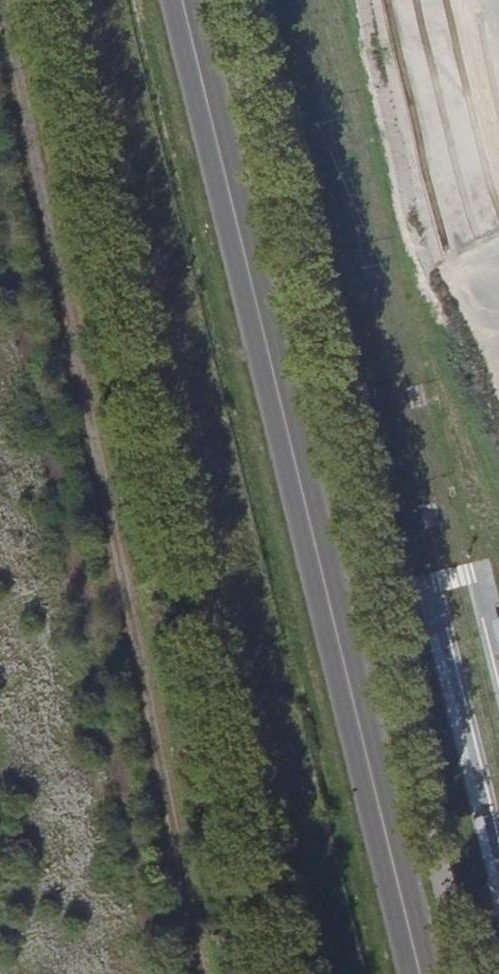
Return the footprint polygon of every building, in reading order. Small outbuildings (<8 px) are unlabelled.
[(486,200),(453,215),(465,242),(498,227),(486,200)] [(488,619),(498,658),(498,616),(488,619)] [(480,856),(494,853),(485,813),(471,817),(480,856)]
